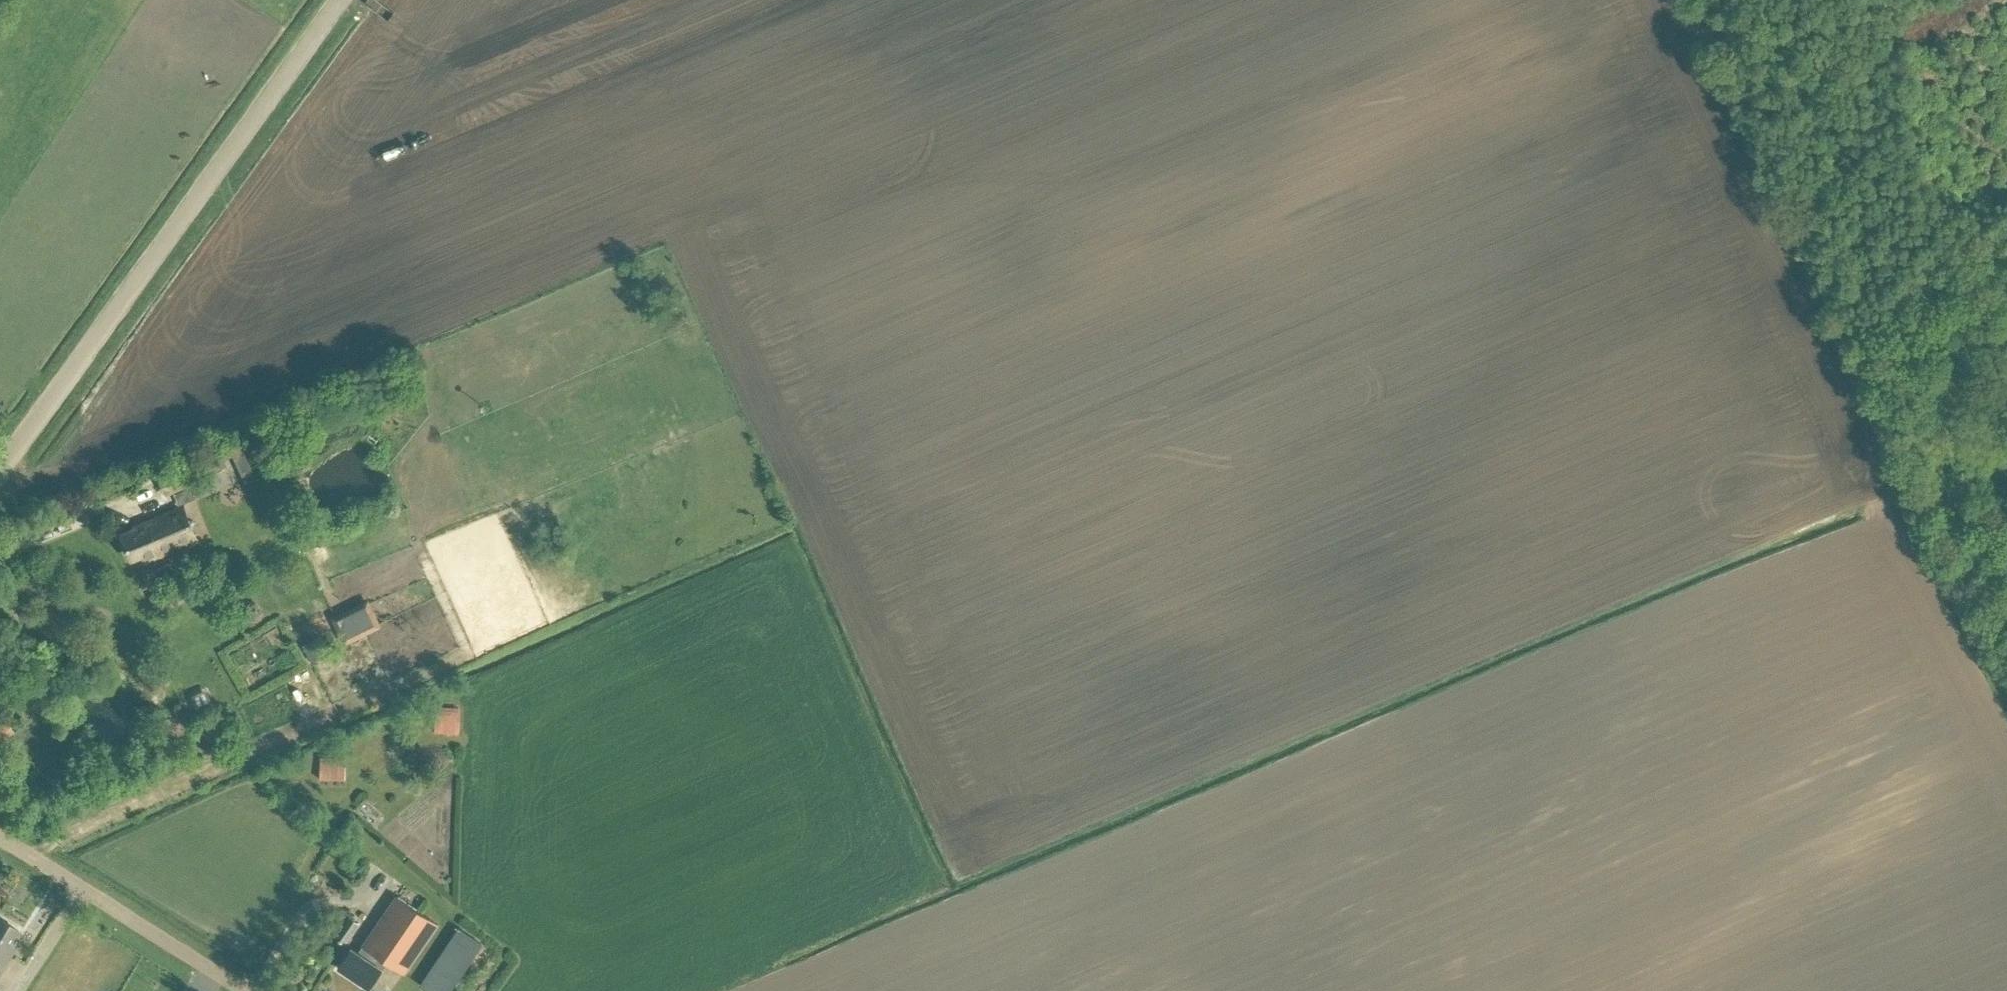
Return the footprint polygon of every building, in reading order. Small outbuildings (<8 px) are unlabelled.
[(211,456),(189,463),(197,486),(218,480),(211,456)] [(160,479),(165,492),(186,484),(180,471),(160,479)] [(142,553),(145,559),(195,539),(190,527),(192,526),(190,520),(187,521),(182,509),(136,528),(139,535),(124,541),(131,557),(142,553)] [(310,648),(343,637),(336,616),(303,627),(310,648)] [(269,647),(275,666),(286,663),(279,644),(269,647)] [(435,731),(459,731),(459,712),(436,710),(435,731)] [(0,722),(0,741),(12,731),(2,720),(0,722)] [(320,778),(344,779),(345,757),(321,756),(320,778)] [(339,967),(373,989),(390,963),(404,973),(437,923),(397,896),(359,953),(351,948),(339,967)] [(334,938),(345,945),(360,922),(348,915),(334,938)] [(17,930),(0,919),(0,968),(8,955),(3,952),(17,930)] [(460,928),(454,937),(476,952),(482,943),(460,928)]
